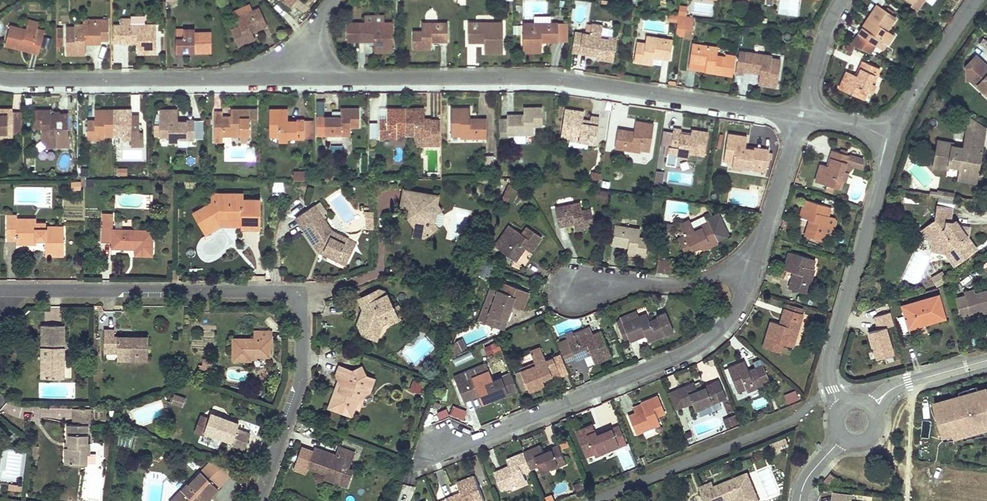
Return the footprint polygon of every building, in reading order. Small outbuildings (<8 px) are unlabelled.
[(912,4),(911,5),(917,10),(924,0),(906,0),(912,4)] [(237,19),(253,12),(250,5),(233,12),(237,19)] [(887,30),(896,17),(877,5),(872,12),(869,17),(871,18),(864,28),(862,27),(858,34),(859,35),(852,44),(867,52),(873,44),(877,37),(887,44),(893,34),(887,30)] [(688,7),(680,6),(679,9),(678,15),(679,15),(686,16),(688,7)] [(240,25),(231,30),(239,46),(250,41),(256,38),(252,32),(268,25),(260,9),(253,12),(237,19),(240,25)] [(668,22),(677,23),(677,15),(669,14),(668,22)] [(686,16),(679,15),(676,35),(683,37),(686,16)] [(683,37),(692,38),(695,17),(686,16),(683,37)] [(871,18),(869,17),(862,27),(864,28),(871,18)] [(67,28),(67,55),(79,55),(85,55),(85,44),(101,44),(101,41),(108,41),(108,20),(84,21),(84,26),(76,26),(76,28),(67,28)] [(122,26),(113,26),(113,35),(113,43),(139,42),(139,54),(157,54),(156,25),(131,25),(131,21),(122,20),(122,26)] [(10,27),(6,45),(18,48),(23,50),(24,48),(40,52),(44,37),(37,35),(38,30),(40,23),(29,21),(27,30),(10,27)] [(365,23),(358,23),(358,40),(375,40),(375,51),(382,51),(394,51),(394,23),(384,23),(379,23),(365,23)] [(423,32),(413,32),(413,50),(425,50),(432,50),(432,43),(448,43),(449,23),(422,23),(423,32)] [(503,23),(468,23),(468,41),(485,41),(485,52),(492,52),(503,52),(503,23)] [(558,23),(523,23),(523,52),(534,52),(542,52),(542,40),(558,41),(558,23)] [(602,60),(614,61),(617,39),(601,36),(603,26),(591,24),(589,35),(575,33),(574,40),(581,41),(579,53),(587,54),(588,51),(597,53),(597,56),(597,59),(602,60)] [(813,29),(802,27),(801,37),(811,38),(813,29)] [(197,53),(212,54),(212,34),(195,33),(196,31),(185,30),(185,35),(178,35),(177,52),(197,53)] [(637,42),(634,62),(648,64),(652,65),(654,56),(670,58),(673,40),(647,36),(646,44),(637,42)] [(887,44),(877,37),(873,44),(883,50),(887,44)] [(574,40),(573,51),(579,53),(581,41),(574,40)] [(454,63),(457,45),(450,44),(447,62),(454,63)] [(706,63),(705,70),(716,72),(733,75),(735,59),(717,55),(718,48),(693,44),(690,60),(706,63)] [(842,52),(850,54),(853,47),(845,44),(842,52)] [(754,54),(739,52),(736,74),(743,76),(744,70),(760,73),(758,84),(764,85),(776,87),(781,60),(772,59),(772,57),(763,56),(763,58),(754,57),(754,54)] [(981,59),(973,67),(970,64),(967,67),(968,80),(979,80),(979,88),(986,95),(986,65),(981,59)] [(873,84),(880,69),(863,61),(856,76),(846,72),(843,80),(839,89),(864,100),(868,92),(872,93),(875,85),(873,84)] [(954,113),(958,108),(950,103),(947,108),(954,113)] [(470,120),(470,108),(465,108),(451,109),(452,136),(461,135),(461,137),(487,137),(486,120),(470,120)] [(543,125),(542,108),(527,108),(524,108),(524,117),(507,117),(507,119),(508,132),(508,134),(534,134),(534,125),(543,125)] [(288,121),(288,109),(283,109),(270,109),(269,136),(279,136),(279,141),(289,141),(289,138),(305,138),(305,121),(288,121)] [(346,109),(342,109),(342,118),(318,118),(318,134),(351,134),(351,127),(360,127),(360,109),(346,109)] [(387,109),(387,116),(387,121),(379,121),(380,138),(397,137),(397,135),(405,135),(405,109),(393,109),(387,109)] [(420,109),(405,109),(405,135),(415,134),(415,138),(442,138),(442,120),(424,121),(424,109),(420,109)] [(4,139),(4,136),(13,136),(13,134),(13,112),(13,110),(3,110),(0,110),(0,139),(4,139)] [(46,110),(33,110),(33,125),(42,126),(43,143),(47,148),(68,148),(68,119),(52,119),(52,110),(46,110)] [(105,136),(114,136),(114,110),(97,110),(95,110),(95,122),(88,122),(88,140),(105,140),(105,136)] [(126,110),(114,110),(114,136),(123,136),(123,140),(131,139),(131,146),(144,146),(144,134),(140,134),(140,122),(132,122),(132,110),(126,110)] [(178,121),(178,110),(169,110),(160,110),(160,124),(154,125),(154,136),(160,136),(160,137),(169,137),(169,142),(179,142),(179,139),(195,139),(195,121),(178,121)] [(223,112),(215,112),(214,142),(223,142),(223,136),(223,133),(232,133),(232,136),(241,136),(250,136),(250,120),(258,120),(258,110),(238,110),(232,110),(232,118),(223,118),(223,112)] [(582,122),(583,112),(580,112),(565,110),(562,137),(571,138),(570,140),(596,144),(598,127),(590,126),(582,124),(582,122)] [(983,137),(984,127),(969,116),(966,134),(983,137)] [(598,127),(599,118),(591,117),(591,123),(590,126),(598,127)] [(508,132),(507,119),(500,119),(500,132),(508,132)] [(634,134),(618,131),(615,148),(641,152),(642,150),(650,151),(654,125),(640,122),(636,122),(634,134)] [(696,154),(706,155),(709,133),(694,130),(692,130),(691,135),(681,134),(682,131),(673,129),(672,136),(670,146),(665,145),(664,154),(671,155),(670,163),(686,165),(687,158),(688,158),(688,153),(689,150),(697,151),(696,154)] [(964,149),(954,147),(954,143),(938,141),(935,164),(949,166),(961,168),(960,176),(970,178),(971,172),(978,173),(980,158),(977,158),(978,152),(981,152),(982,146),(983,137),(966,134),(964,149)] [(746,149),(747,137),(744,137),(728,135),(725,161),(733,163),(733,167),(743,169),(743,166),(743,164),(751,165),(751,168),(760,169),(760,166),(768,167),(769,160),(771,160),(773,161),(774,154),(770,153),(770,152),(746,149)] [(442,138),(415,138),(415,147),(442,147),(442,138)] [(848,164),(850,156),(834,151),(829,166),(821,164),(818,173),(816,182),(838,188),(841,180),(845,181),(847,173),(843,171),(846,163),(848,164)] [(494,155),(485,156),(485,168),(495,168),(494,155)] [(846,163),(843,171),(847,173),(855,166),(863,169),(863,160),(850,156),(848,164),(846,163)] [(305,172),(295,172),(295,181),(305,181),(305,172)] [(959,181),(976,183),(978,173),(971,172),(970,178),(960,176),(959,181)] [(602,173),(591,173),(590,184),(602,184),(602,173)] [(668,174),(658,173),(656,184),(665,186),(668,174)] [(81,182),(71,183),(71,191),(81,190),(81,182)] [(283,192),(283,183),(274,182),(273,191),(283,192)] [(515,184),(510,182),(506,190),(511,192),(515,184)] [(511,192),(506,190),(502,198),(507,200),(511,192)] [(439,197),(404,191),(401,208),(409,210),(418,211),(416,220),(415,229),(425,231),(428,236),(437,230),(434,225),(436,216),(441,212),(437,206),(439,197)] [(608,200),(609,192),(599,191),(597,199),(608,200)] [(955,201),(956,195),(939,192),(938,199),(943,199),(955,201)] [(243,196),(219,196),(218,203),(213,203),(199,212),(207,225),(219,220),(243,219),(243,227),(243,230),(261,230),(261,203),(243,203),(243,196)] [(827,225),(825,234),(833,237),(837,223),(835,219),(829,217),(830,216),(828,216),(830,207),(805,200),(802,209),(800,217),(811,220),(806,236),(823,241),(825,234),(823,233),(825,225),(827,225)] [(563,207),(555,208),(558,225),(575,222),(576,230),(584,228),(594,226),(591,209),(582,212),(580,203),(571,205),(572,207),(563,209),(563,207)] [(330,231),(314,206),(296,218),(305,230),(303,231),(315,249),(319,247),(321,250),(325,252),(324,256),(337,262),(339,256),(348,260),(353,249),(345,245),(347,239),(330,231)] [(939,207),(937,220),(927,228),(934,237),(933,243),(931,251),(947,254),(955,265),(976,250),(972,244),(968,239),(969,237),(970,229),(963,228),(961,229),(955,233),(953,230),(954,224),(950,223),(953,209),(939,207)] [(418,211),(409,210),(408,218),(416,220),(418,211)] [(219,220),(207,225),(199,212),(195,215),(207,235),(222,227),(234,227),(243,227),(243,219),(219,220)] [(373,229),(373,213),(363,213),(366,218),(366,232),(373,232),(373,229)] [(16,223),(16,218),(16,215),(7,215),(6,241),(16,241),(16,245),(36,245),(36,242),(36,240),(45,240),(45,243),(44,257),(63,257),(63,227),(45,227),(45,223),(36,223),(16,223)] [(113,231),(113,216),(102,215),(102,244),(113,244),(113,250),(128,250),(136,250),(136,256),(154,256),(153,231),(113,231)] [(692,224),(682,229),(686,238),(679,241),(687,257),(694,254),(692,250),(702,246),(703,249),(711,246),(719,243),(718,240),(728,236),(719,215),(707,220),(708,222),(694,229),(692,224)] [(662,224),(661,232),(673,234),(674,226),(662,224)] [(622,227),(614,226),(612,243),(628,246),(627,254),(635,255),(646,256),(648,239),(639,238),(640,230),(631,229),(631,231),(622,229),(622,227)] [(505,244),(500,251),(515,261),(524,248),(531,253),(537,244),(542,238),(527,227),(522,235),(515,230),(510,238),(512,239),(507,246),(505,244)] [(221,228),(197,249),(209,263),(233,242),(221,228)] [(927,228),(923,231),(933,243),(934,237),(927,228)] [(425,231),(415,229),(414,238),(418,238),(423,239),(428,236),(425,231)] [(356,243),(347,239),(345,245),(353,249),(356,243)] [(319,247),(315,249),(319,252),(324,256),(325,252),(321,250),(319,247)] [(667,253),(658,252),(654,273),(663,274),(670,274),(672,260),(666,259),(667,253)] [(815,260),(789,252),(786,262),(784,269),(795,273),(790,289),(808,294),(810,286),(807,286),(809,277),(812,278),(815,269),(812,268),(815,260)] [(348,260),(339,256),(337,262),(345,266),(348,260)] [(942,272),(931,276),(936,288),(947,283),(942,272)] [(512,306),(522,310),(526,302),(529,293),(504,283),(501,292),(498,291),(489,315),(487,319),(504,326),(512,306)] [(491,288),(480,321),(483,323),(486,314),(489,315),(498,291),(491,288)] [(976,294),(975,290),(965,293),(966,296),(957,299),(963,324),(983,319),(982,315),(986,314),(986,291),(976,294)] [(382,299),(378,291),(359,300),(363,309),(366,315),(363,322),(364,324),(358,327),(363,337),(370,334),(377,336),(380,325),(386,323),(388,325),(398,321),(386,297),(382,299)] [(938,296),(902,306),(905,316),(898,319),(903,337),(911,335),(909,329),(924,324),(944,318),(938,296)] [(787,303),(786,309),(803,313),(804,308),(787,303)] [(366,315),(363,309),(360,317),(358,325),(358,327),(364,324),(363,322),(366,315)] [(782,325),(771,321),(763,347),(781,353),(783,344),(794,347),(799,329),(796,329),(798,321),(801,321),(803,313),(786,309),(784,318),(782,325)] [(13,312),(7,318),(10,321),(16,315),(13,312)] [(628,338),(630,340),(645,334),(648,341),(658,337),(674,330),(667,312),(657,316),(658,318),(650,322),(646,314),(639,317),(623,325),(621,320),(617,324),(621,334),(626,332),(628,338)] [(637,312),(621,319),(621,320),(623,325),(639,317),(637,312)] [(486,314),(483,323),(502,330),(504,326),(487,319),(489,315),(486,314)] [(878,331),(869,333),(876,360),(893,355),(886,328),(893,326),(890,315),(875,319),(878,331)] [(64,372),(65,325),(42,325),(42,356),(44,356),(44,359),(42,359),(42,365),(41,378),(54,378),(54,372),(64,372)] [(565,334),(568,340),(557,345),(565,363),(590,352),(595,363),(601,361),(612,356),(602,331),(594,335),(591,328),(574,335),(573,331),(565,334)] [(114,338),(114,331),(104,331),(104,353),(110,353),(109,348),(118,348),(118,353),(118,361),(148,362),(148,339),(134,338),(134,341),(130,341),(130,338),(123,338),(114,338)] [(255,339),(233,339),(233,361),(251,361),(251,356),(269,356),(269,352),(269,349),(269,341),(272,341),(272,333),(255,332),(255,339)] [(455,357),(464,353),(463,351),(468,348),(463,339),(458,342),(460,346),(452,350),(455,357)] [(535,363),(520,369),(529,390),(541,385),(545,384),(544,382),(543,379),(551,375),(552,378),(553,379),(561,376),(553,358),(546,361),(540,347),(530,351),(535,363)] [(553,358),(561,376),(568,373),(561,355),(553,358)] [(211,369),(212,360),(204,359),(203,366),(199,365),(198,372),(203,372),(203,371),(209,371),(211,369)] [(737,364),(727,368),(738,392),(746,388),(748,392),(770,382),(764,366),(750,372),(745,361),(737,364)] [(486,365),(455,378),(458,384),(489,371),(486,365)] [(334,394),(328,410),(345,416),(348,406),(356,410),(359,399),(370,394),(375,380),(365,376),(361,369),(353,372),(339,367),(335,377),(338,382),(341,386),(339,392),(334,394)] [(517,390),(510,374),(494,381),(489,371),(458,384),(465,400),(479,394),(484,404),(504,396),(517,390)] [(667,394),(674,410),(693,403),(696,410),(698,409),(713,404),(715,410),(723,407),(720,401),(726,398),(719,382),(698,391),(695,383),(684,387),(667,394)] [(933,406),(943,440),(954,438),(955,444),(986,435),(986,391),(933,406)] [(789,406),(800,401),(796,393),(785,397),(789,406)] [(636,415),(629,418),(636,433),(643,431),(642,428),(650,425),(651,427),(660,424),(657,416),(665,413),(658,396),(646,401),(641,403),(644,411),(636,415)] [(187,401),(176,398),(174,406),(185,409),(187,401)] [(641,403),(632,407),(636,415),(644,411),(641,403)] [(698,409),(701,416),(715,410),(713,404),(698,409)] [(348,406),(345,416),(352,419),(356,410),(348,406)] [(467,412),(454,407),(451,416),(464,421),(467,412)] [(90,411),(74,410),(73,422),(90,423),(90,411)] [(447,410),(437,414),(439,419),(449,415),(447,410)] [(222,420),(211,415),(209,421),(204,434),(205,434),(231,444),(229,447),(243,452),(247,444),(250,435),(236,429),(238,426),(227,421),(226,424),(222,422),(222,420)] [(204,434),(209,421),(202,418),(195,434),(204,437),(205,434),(204,434)] [(729,419),(723,421),(727,429),(733,427),(729,419)] [(593,425),(576,432),(586,456),(594,453),(595,455),(604,451),(603,449),(611,445),(612,448),(626,442),(619,427),(606,432),(598,435),(593,425)] [(88,444),(88,426),(69,426),(69,436),(68,444),(68,449),(65,449),(65,465),(87,466),(88,455),(91,456),(92,444),(88,444)] [(790,446),(787,439),(771,445),(774,452),(790,446)] [(542,446),(525,452),(532,469),(540,465),(544,473),(552,470),(551,467),(559,464),(560,466),(567,463),(560,447),(552,451),(545,453),(542,446)] [(42,449),(34,448),(33,459),(40,460),(42,449)] [(328,455),(313,450),(310,459),(307,469),(324,475),(336,479),(338,485),(347,489),(353,472),(348,470),(343,468),(346,461),(351,463),(354,454),(338,448),(335,457),(334,461),(326,458),(328,455)] [(503,471),(496,473),(503,490),(510,487),(509,485),(517,481),(518,483),(526,480),(523,472),(532,469),(525,452),(508,459),(511,467),(503,471)] [(175,498),(178,500),(203,500),(204,500),(206,500),(207,500),(219,488),(230,476),(213,460),(189,485),(189,484),(175,498)] [(748,481),(753,479),(751,473),(745,475),(748,481)] [(826,479),(830,483),(837,477),(833,473),(826,479)] [(336,479),(324,475),(322,480),(338,485),(336,479)] [(719,500),(728,500),(735,499),(737,498),(740,499),(741,500),(753,500),(752,499),(759,496),(753,479),(748,481),(745,475),(713,486),(719,500)] [(447,500),(448,500),(484,500),(485,500),(475,476),(458,483),(462,493),(455,496),(447,500)] [(588,488),(585,481),(574,487),(577,493),(588,488)] [(837,492),(836,500),(853,500),(854,494),(837,492)]
